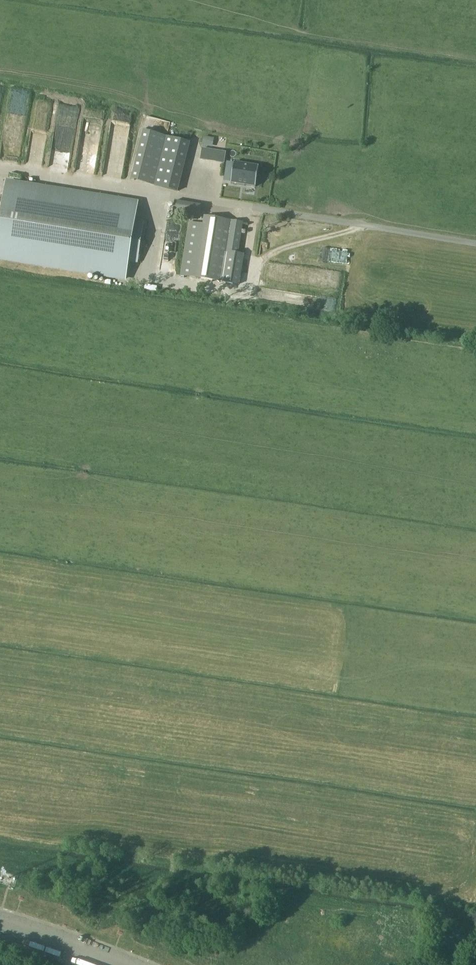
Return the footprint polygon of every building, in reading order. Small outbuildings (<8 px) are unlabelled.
[(167,137),(144,131),(131,179),(155,185),(167,137)] [(209,149),(211,140),(204,139),(202,147),(209,149)] [(209,149),(202,148),(200,159),(208,160),(209,149)] [(231,183),(256,187),(259,166),(234,162),(234,163),(231,182),(231,183)] [(125,283),(128,263),(138,264),(144,222),(135,220),(138,202),(5,180),(0,212),(0,262),(125,283)] [(176,201),(174,213),(200,217),(202,205),(176,201)] [(244,255),(238,254),(243,223),(205,217),(204,225),(190,223),(181,275),(239,285),(244,255)]
